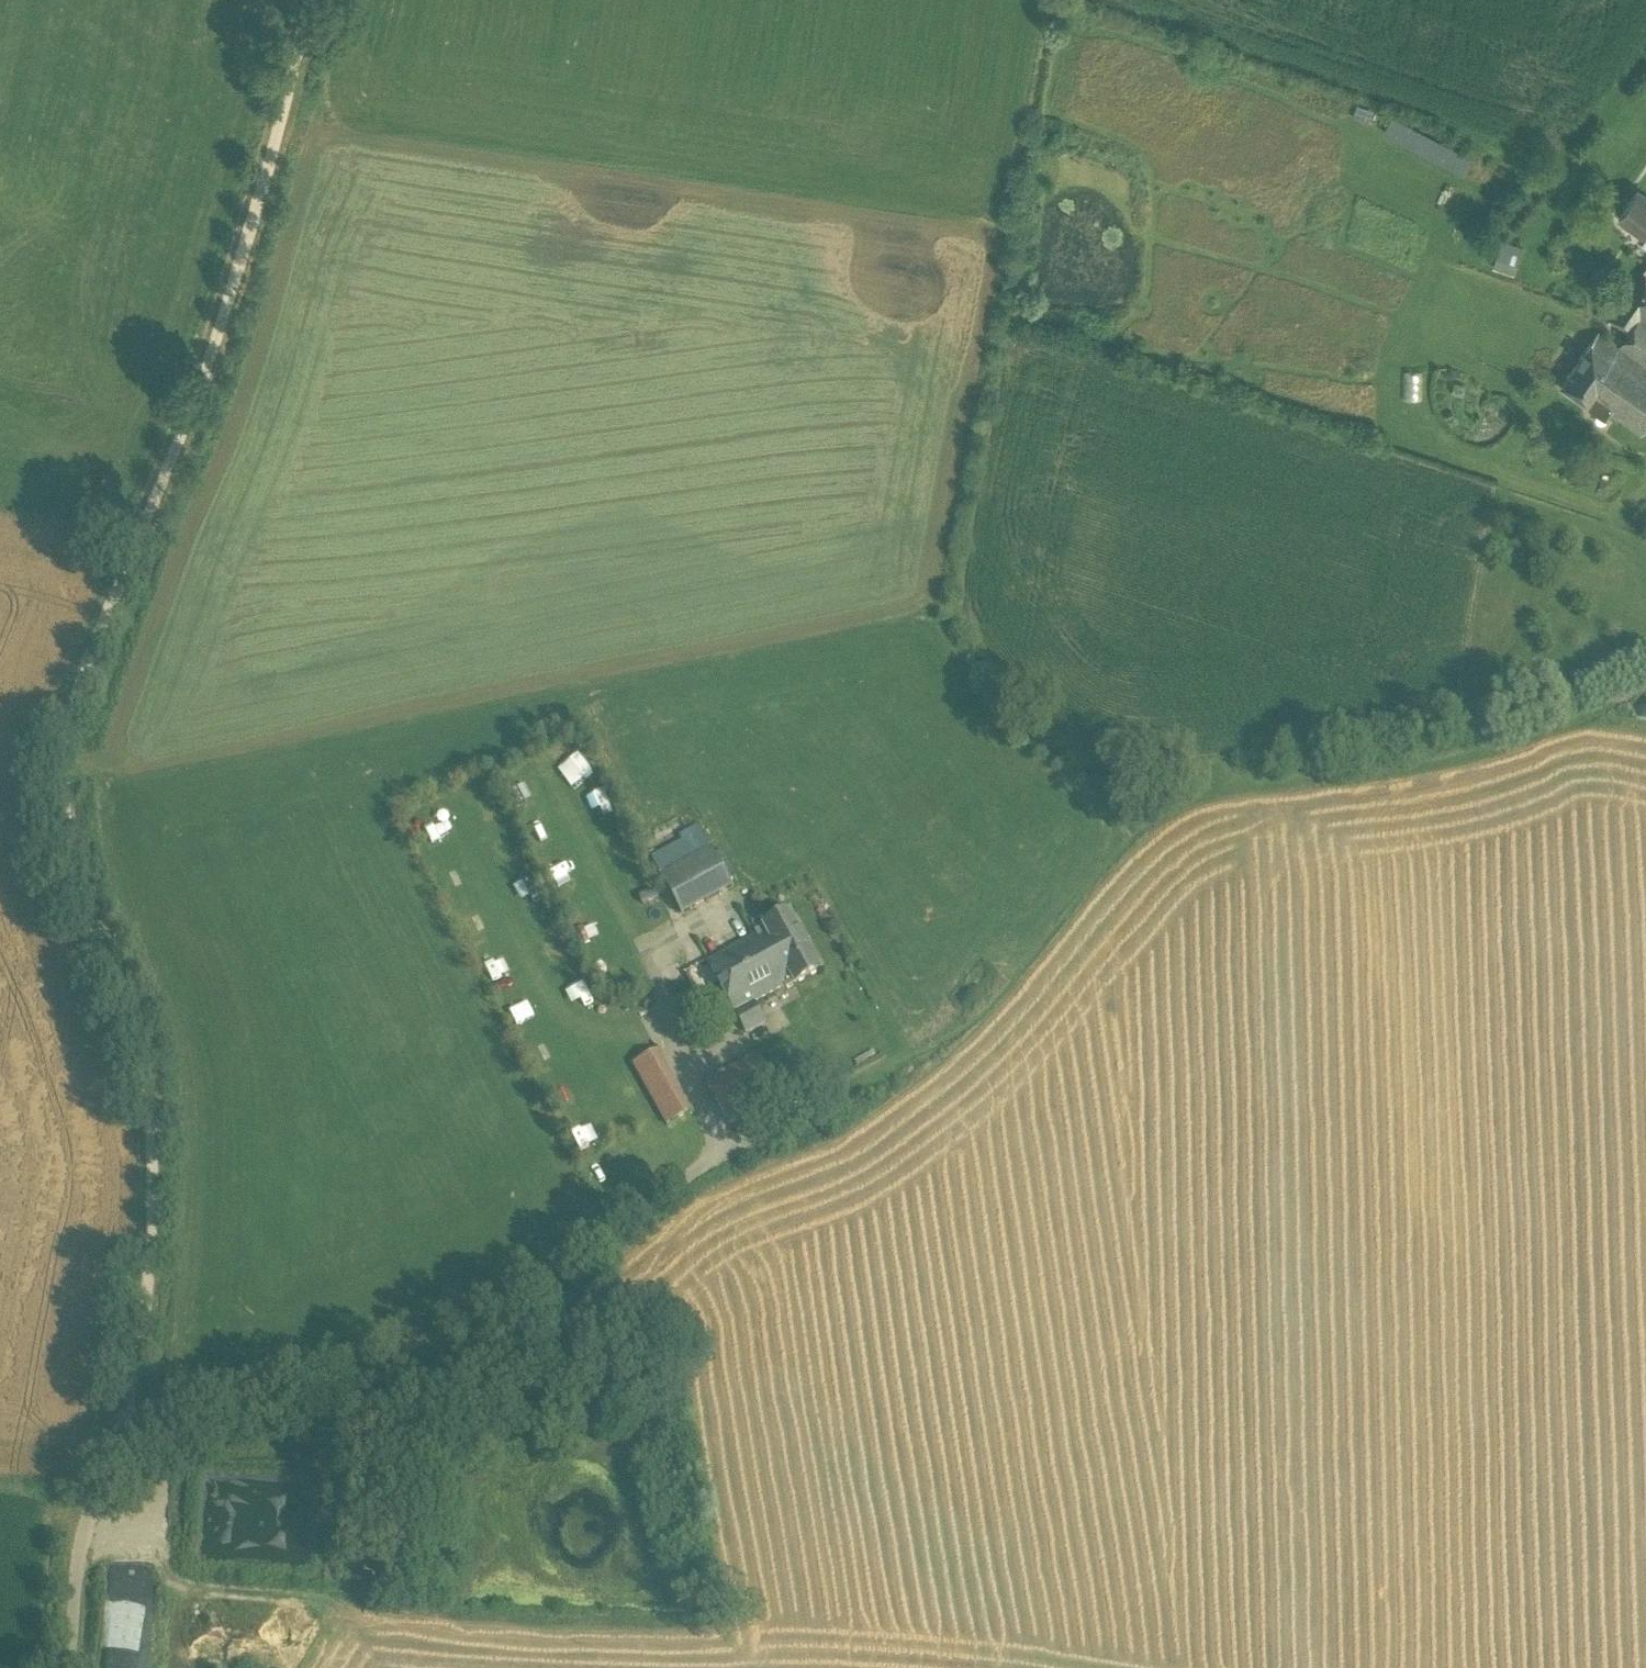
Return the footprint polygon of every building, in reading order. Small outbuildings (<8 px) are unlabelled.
[(1637,190),(1618,216),(1641,232),(1637,237),(1645,244),(1645,197),(1637,190)] [(1502,240),(1492,269),(1514,276),(1524,247),(1502,240)] [(1608,320),(1627,334),(1616,350),(1596,336),(1561,386),(1587,404),(1592,398),(1643,434),(1645,429),(1645,267),(1608,320)] [(1645,698),(1637,706),(1641,718),(1645,719),(1645,698)] [(681,915),(732,887),(700,830),(649,858),(681,915)] [(519,877),(527,900),(547,893),(538,870),(519,877)] [(794,986),(820,972),(789,914),(764,928),(765,931),(705,963),(744,1035),(763,1025),(754,1002),(791,982),(794,986)] [(566,925),(555,929),(561,946),(572,942),(566,925)] [(576,976),(586,999),(598,994),(588,971),(576,976)] [(666,1126),(693,1111),(658,1049),(632,1064),(666,1126)] [(728,1121),(778,1094),(756,1054),(707,1081),(728,1121)]
